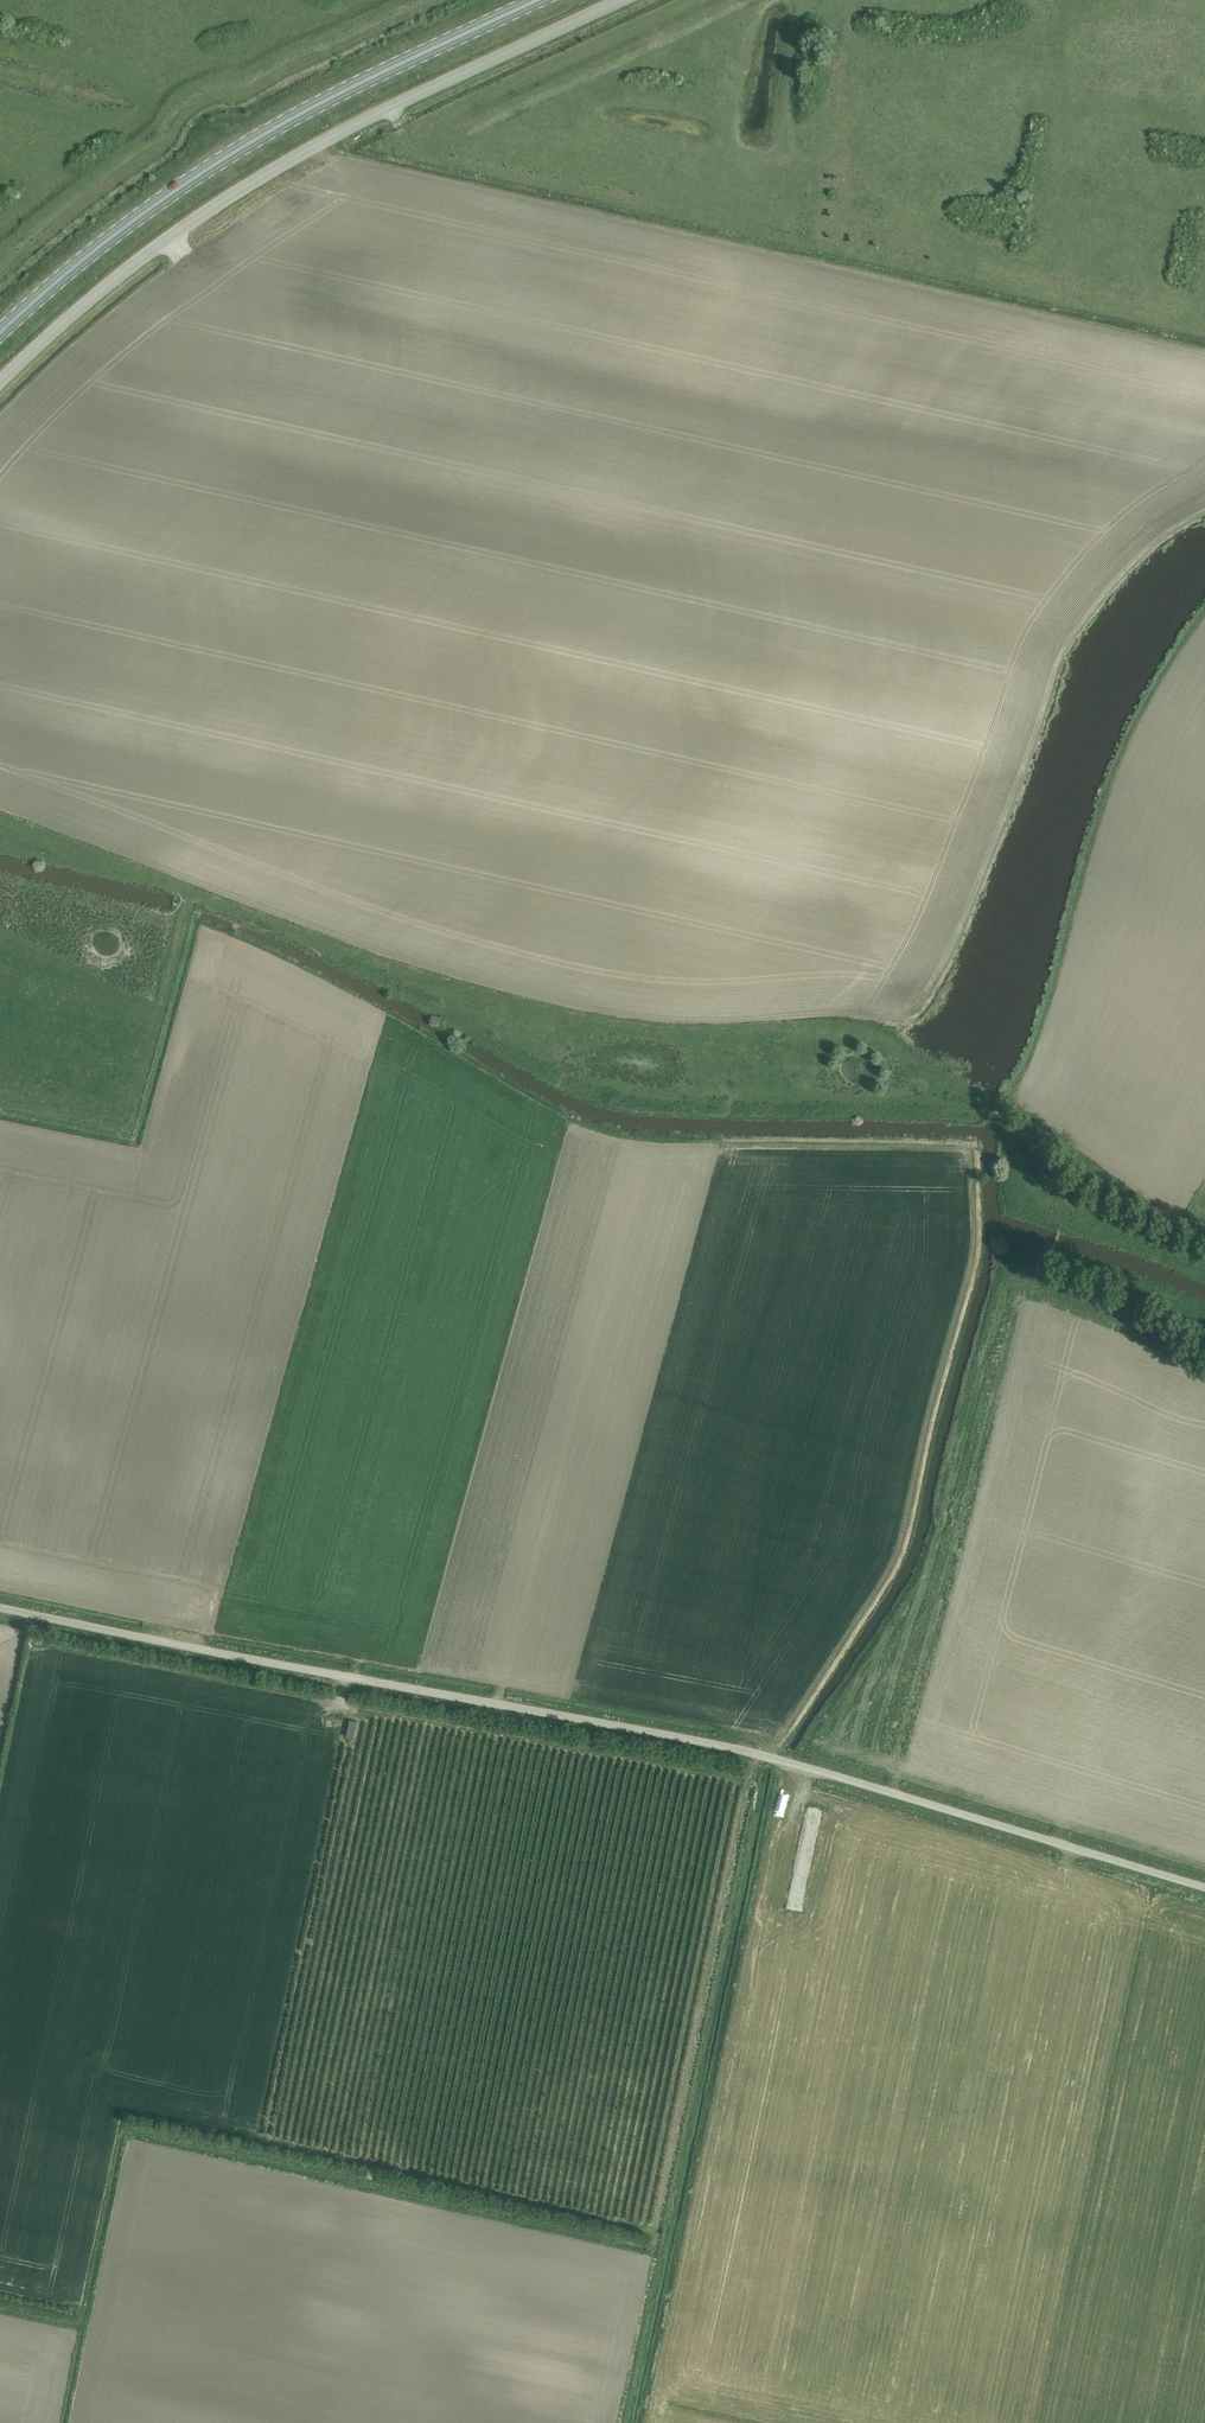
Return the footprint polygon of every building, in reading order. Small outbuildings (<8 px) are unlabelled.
[(349,1720),(346,1737),(352,1738),(356,1722),(349,1720)]
